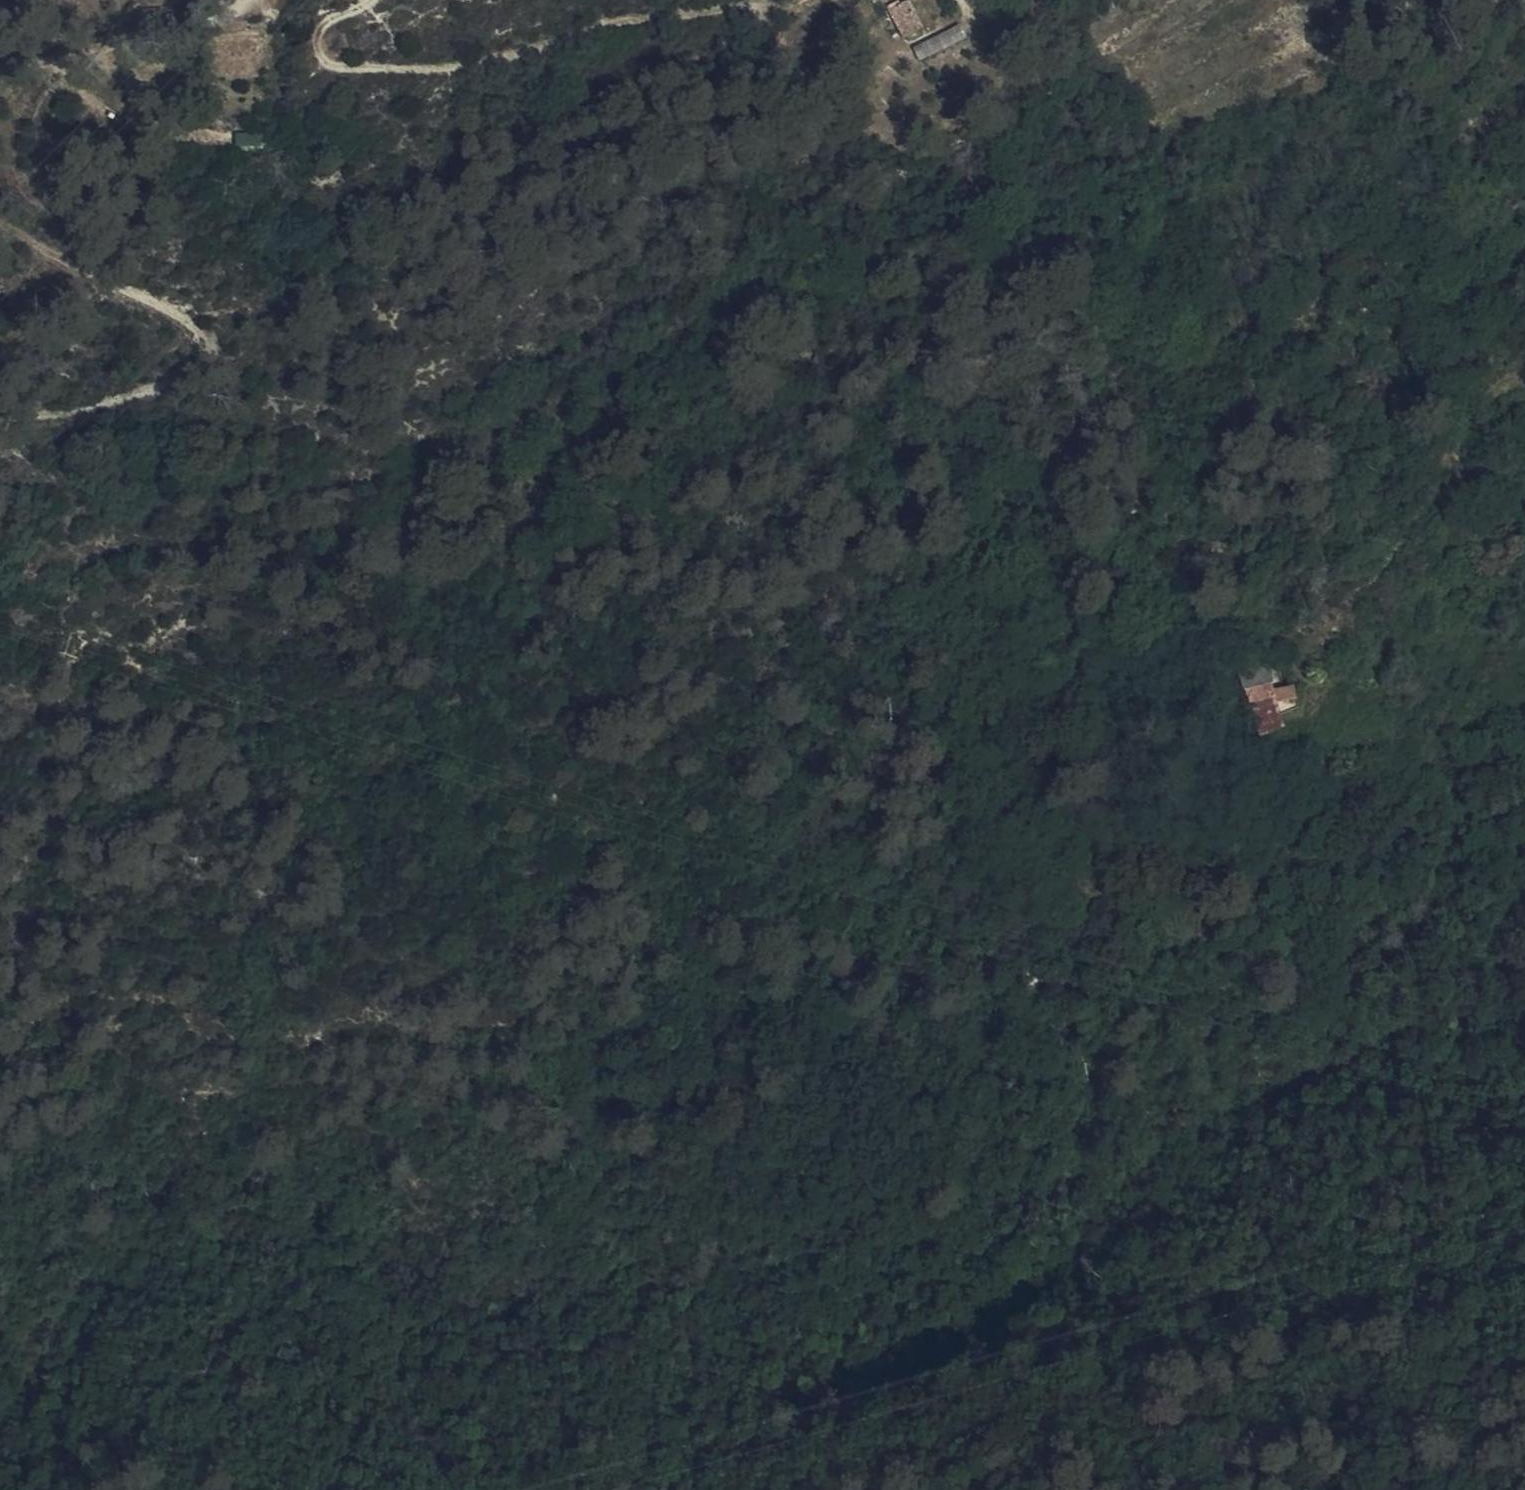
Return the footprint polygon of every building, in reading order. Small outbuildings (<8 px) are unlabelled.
[(912,0),(909,0),(891,10),(905,36),(925,25),(912,0)] [(962,23),(917,46),(924,59),(969,35),(962,23)] [(1265,683),(1276,680),(1271,663),(1261,666),(1265,683)] [(1254,685),(1245,688),(1248,698),(1282,688),(1291,686),(1288,677),(1276,680),(1265,683),(1261,666),(1250,669),(1253,679),(1254,685)] [(1253,679),(1243,681),(1245,688),(1254,685),(1253,679)] [(1245,688),(1243,681),(1219,688),(1221,694),(1245,688)] [(1245,688),(1221,694),(1231,724),(1298,707),(1293,695),(1291,686),(1282,688),(1248,698),(1245,688)]
